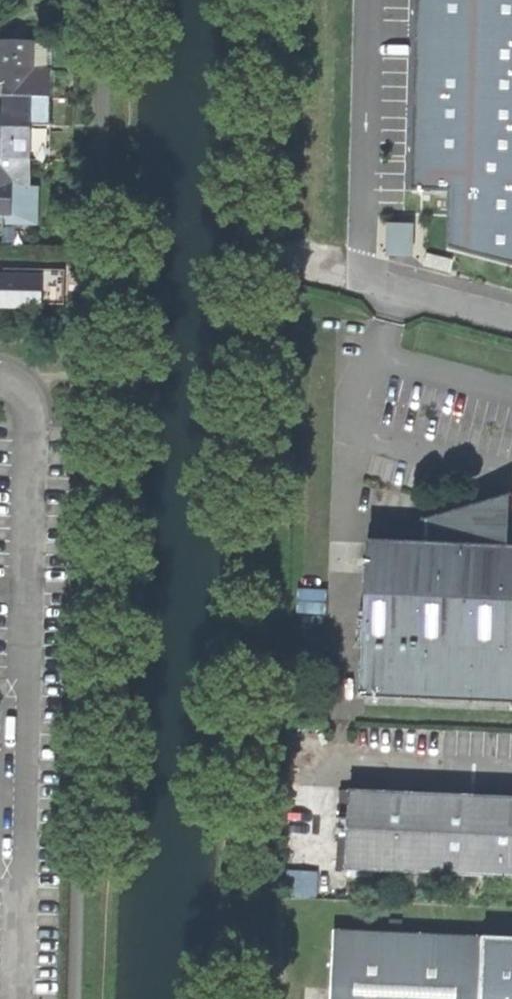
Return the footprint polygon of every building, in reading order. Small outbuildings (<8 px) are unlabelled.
[(447,247),(511,264),(511,0),(416,0),(411,193),(448,193),(447,247)] [(0,41),(0,71),(3,72),(2,96),(49,96),(51,69),(33,68),(34,42),(0,41)] [(49,96),(2,96),(2,113),(0,113),(0,159),(31,160),(32,124),(49,125),(49,96)] [(31,160),(0,159),(0,214),(11,214),(12,188),(30,188),(31,160)] [(411,226),(390,226),(389,255),(411,256),(411,226)] [(452,260),(427,254),(424,267),(449,273),(452,260)] [(0,272),(0,310),(68,312),(67,274),(0,272)] [(506,545),(494,500),(511,496),(511,494),(422,518),(423,520),(427,519),(427,541),(369,539),(363,696),(511,702),(511,545),(506,545)] [(511,878),(511,796),(351,788),(347,868),(511,878)] [(392,931),(403,932),(404,922),(393,921),(392,931)] [(333,931),(330,998),(511,998),(511,938),(333,931)]
